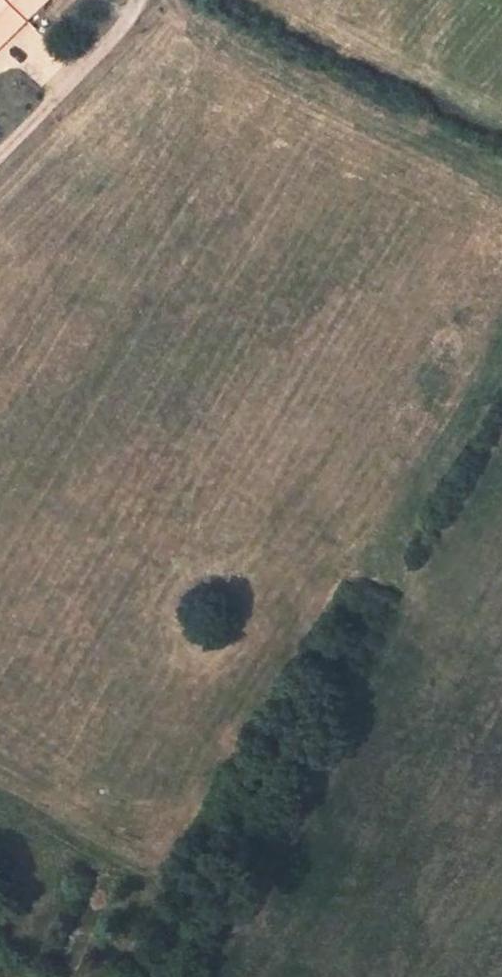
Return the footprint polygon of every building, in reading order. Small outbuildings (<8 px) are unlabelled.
[(45,0),(0,0),(0,43),(45,0)]
